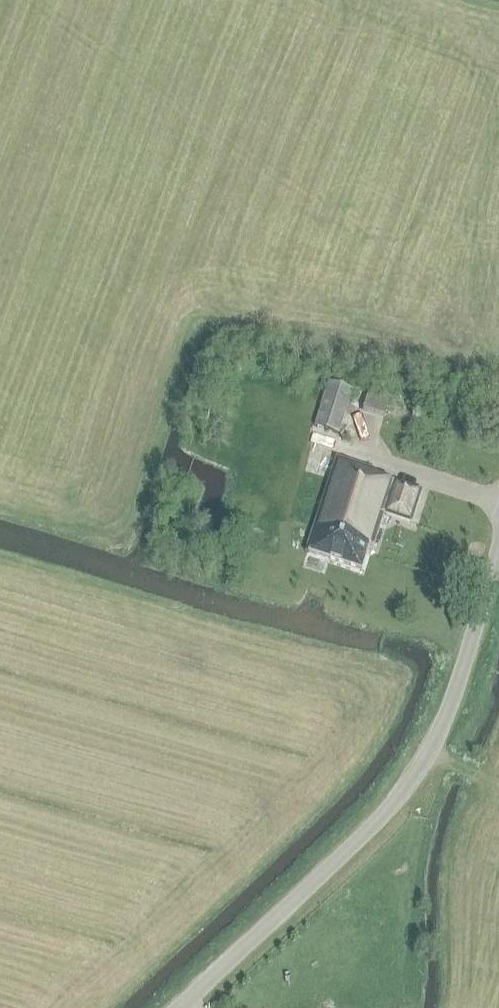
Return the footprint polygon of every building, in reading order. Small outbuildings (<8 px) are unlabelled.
[(351,390),(328,382),(314,426),(337,433),(351,390)] [(336,458),(305,552),(359,570),(367,546),(373,548),(384,515),(411,524),(422,493),(373,477),(375,471),(336,458)]
